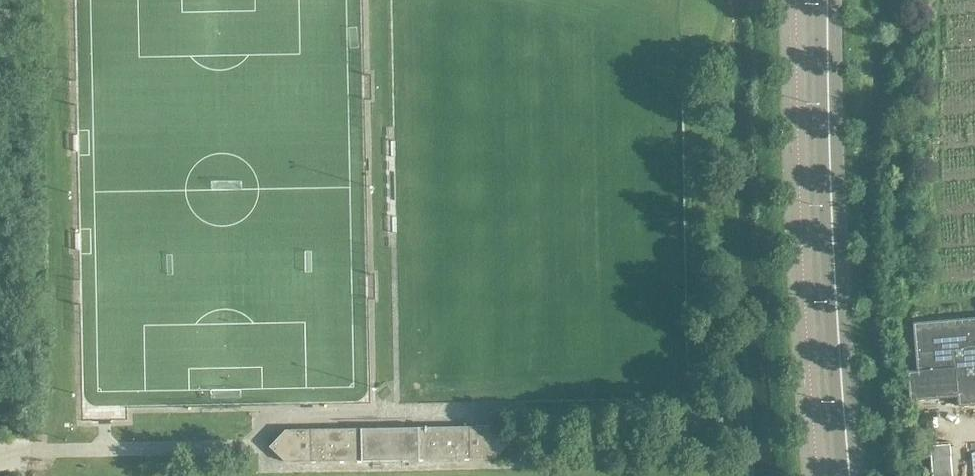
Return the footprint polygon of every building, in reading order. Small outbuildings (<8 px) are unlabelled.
[(913,322),(917,370),(907,370),(910,400),(958,396),(958,405),(974,404),(974,317),(913,322)] [(496,458),(512,441),(495,425),(476,425),(476,427),(470,427),(470,426),(419,427),(419,428),(376,429),(376,426),(368,426),(369,429),(362,429),(362,428),(311,429),(311,431),(305,431),(305,429),(286,429),(270,446),(286,462),(305,462),(305,460),(311,460),(311,462),(363,461),(363,460),(406,459),(406,462),(413,462),(413,459),(419,458),(419,459),(471,458),(471,457),(477,457),(477,458),(496,458)] [(536,443),(536,434),(526,434),(526,443),(536,443)] [(951,456),(950,443),(930,445),(931,457),(951,456)]
